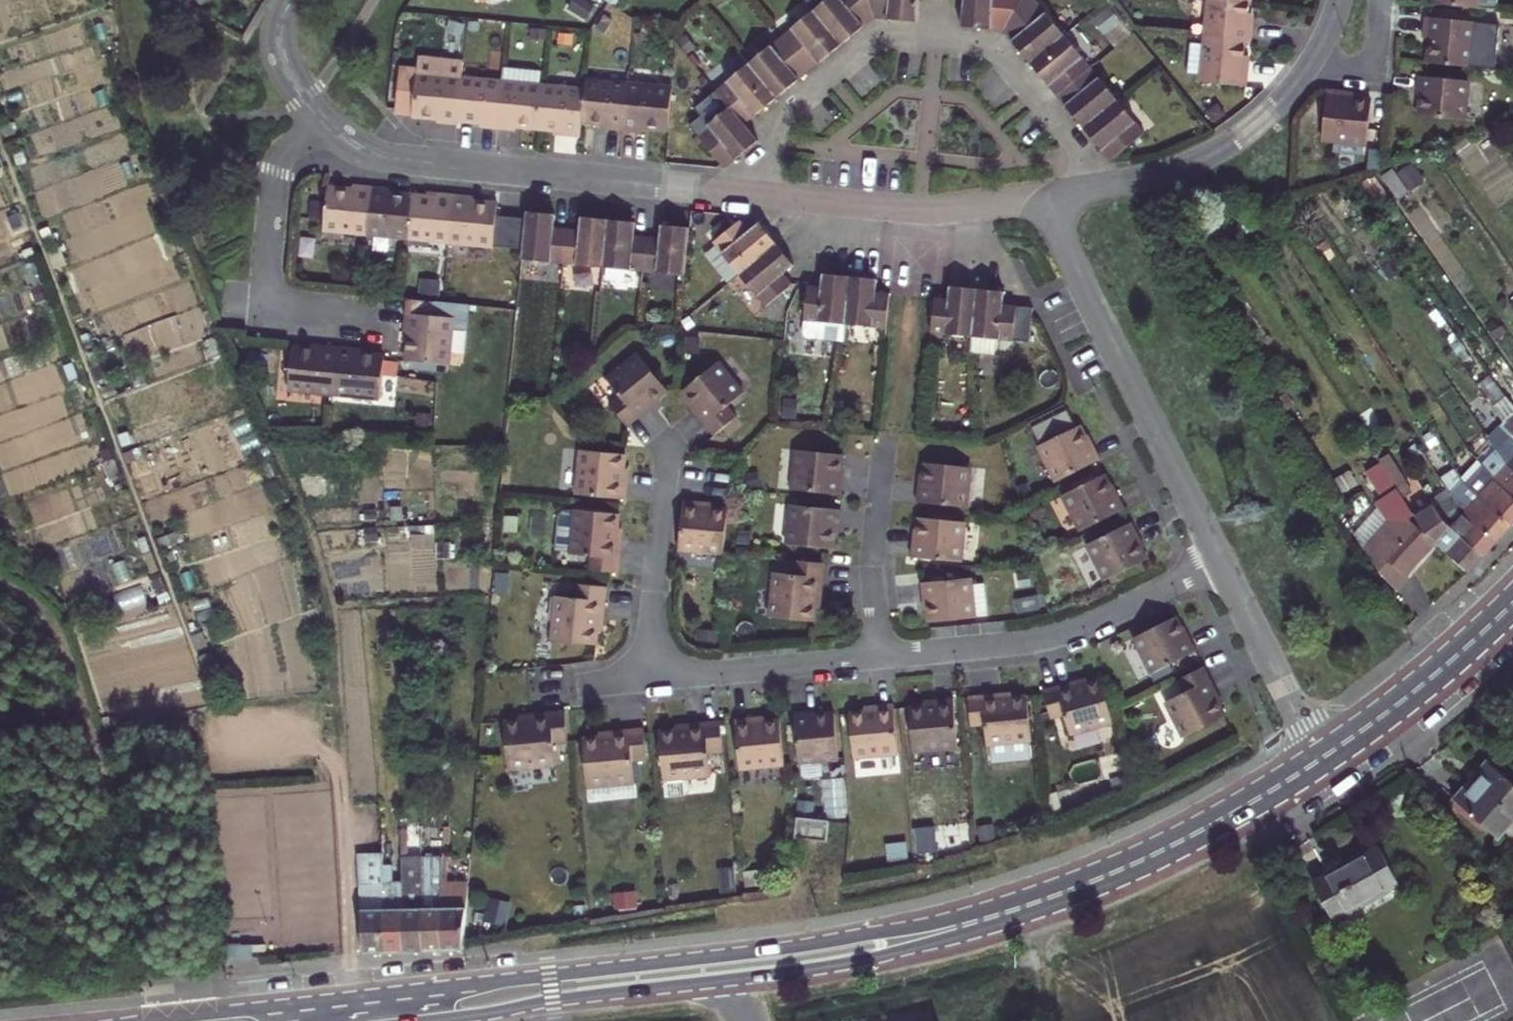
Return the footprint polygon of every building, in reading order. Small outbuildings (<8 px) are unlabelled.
[(835,49),(850,36),(866,23),(859,0),(798,0),(796,2),(806,14),(835,49)] [(909,27),(911,9),(911,0),(859,0),(866,23),(884,25),(909,27)] [(955,14),(953,33),(975,35),(997,37),(1015,0),(956,0),(955,14)] [(997,37),(1010,53),(1023,70),(1056,41),(1022,0),(1015,0),(997,37)] [(1203,4),(1242,8),(1243,0),(1203,0),(1203,4)] [(1426,4),(1495,9),(1495,0),(1427,0),(1426,4)] [(1203,4),(1199,43),(1238,47),(1245,47),(1246,32),(1246,29),(1240,29),(1241,19),(1242,8),(1203,4)] [(774,39),(804,75),(818,63),(835,49),(806,14),(774,39)] [(1424,50),(1423,65),(1495,70),(1498,30),(1422,25),(1420,44),(1424,44),(1424,50)] [(740,66),(770,104),(787,90),(804,75),(774,39),(740,66)] [(1049,102),(1082,73),(1056,41),(1023,70),(1037,86),(1049,102)] [(1238,47),(1199,43),(1194,82),(1240,88),(1241,78),(1234,77),(1235,67),(1238,47)] [(448,125),(448,121),(452,82),(454,61),(413,57),(407,117),(426,119),(425,123),(433,124),(448,125)] [(740,66),(707,93),(723,113),(738,132),(754,118),(770,104),(740,66)] [(493,86),(489,130),(498,131),(509,131),(509,128),(530,130),(534,91),(527,90),(529,75),(494,72),(493,86)] [(1109,106),(1082,73),(1049,102),(1062,118),(1076,135),(1109,106)] [(1469,82),(1418,79),(1417,97),(1421,97),(1421,102),(1419,119),(1466,122),(1469,82)] [(602,131),(614,132),(619,85),(577,80),(576,95),(573,123),(596,125),(596,130),(602,131)] [(452,82),(448,121),(467,123),(467,128),(474,128),(489,130),(493,86),(452,82)] [(619,85),(614,132),(626,133),(635,134),(635,129),(659,132),(664,89),(619,85)] [(534,91),(530,130),(554,132),(553,137),(560,137),(571,138),(573,123),(576,95),(534,91)] [(1342,94),(1323,92),(1320,142),(1331,143),(1330,157),(1359,158),(1360,145),(1365,146),(1367,103),(1352,102),(1342,101),(1342,94)] [(1089,151),(1104,169),(1139,142),(1109,106),(1076,135),(1089,151)] [(693,138),(722,173),(738,157),(750,147),(738,132),(723,113),(693,138)] [(323,237),(367,242),(371,193),(351,190),(351,197),(337,195),(327,194),(323,237)] [(367,242),(408,246),(412,203),(398,201),(387,200),(388,194),(371,193),(367,242)] [(412,203),(408,246),(449,250),(453,200),(435,198),(435,204),(422,204),(412,203)] [(467,202),(453,200),(449,250),(521,256),(524,226),(490,222),(491,210),(477,209),(467,208),(467,202)] [(564,269),(568,233),(558,232),(551,232),(552,219),(525,216),(524,226),(521,256),(520,265),(564,269)] [(711,242),(737,275),(776,242),(767,232),(757,220),(747,229),(739,219),(711,242)] [(568,233),(564,269),(605,273),(609,224),(582,221),(581,235),(576,234),(568,233)] [(609,224),(605,273),(644,276),(647,241),(639,240),(633,239),(634,226),(609,224)] [(647,241),(644,276),(685,280),(689,232),(662,229),(661,242),(655,241),(647,241)] [(1143,234),(1133,239),(1142,256),(1152,250),(1143,234)] [(764,308),(792,284),(785,274),(796,266),(785,253),(776,242),(737,275),(764,308)] [(820,286),(805,285),(801,338),(805,343),(805,346),(815,347),(815,342),(845,345),(847,324),(850,279),(834,278),(821,277),(820,286)] [(863,280),(850,279),(847,324),(885,327),(887,292),(873,291),(874,281),(863,280)] [(971,334),(973,289),(960,288),(947,287),(947,296),(933,295),(930,331),(971,334)] [(989,290),(973,289),(971,334),(972,350),(995,352),(997,336),(1027,339),(1030,308),(1000,305),(1000,291),(989,290)] [(414,343),(413,351),(411,370),(443,373),(450,308),(444,307),(429,306),(427,321),(407,319),(405,332),(405,342),(414,343)] [(414,343),(405,342),(403,350),(413,351),(414,343)] [(334,401),(339,352),(326,351),(317,350),(317,355),(291,353),(287,397),(334,401)] [(360,359),(361,354),(347,353),(339,352),(334,401),(383,406),(387,362),(360,359)] [(650,403),(666,390),(637,354),(606,379),(618,395),(608,404),(626,427),(642,414),(652,406),(650,403)] [(719,363),(682,392),(696,408),(693,411),(701,419),(715,435),(737,417),(728,407),(744,394),(719,363)] [(35,382),(58,377),(55,366),(33,371),(35,382)] [(1512,458),(1512,422),(1496,396),(1487,406),(1494,415),(1498,422),(1492,428),(1497,433),(1509,443),(1512,457),(1512,458)] [(1487,406),(1481,397),(1473,402),(1485,421),(1494,415),(1487,406)] [(1040,446),(1038,447),(1056,482),(1101,460),(1093,443),(1089,445),(1085,435),(1080,426),(1076,428),(1067,410),(1031,428),(1040,446)] [(1498,472),(1512,485),(1512,458),(1512,457),(1509,443),(1497,433),(1494,436),(1501,442),(1488,456),(1498,472)] [(1494,436),(1483,448),(1488,456),(1501,442),(1494,436)] [(1483,448),(1469,463),(1474,471),(1488,456),(1483,448)] [(577,495),(626,500),(629,482),(623,481),(624,473),(625,455),(581,450),(577,495)] [(793,490),(842,495),(844,477),(841,477),(842,470),(843,455),(797,450),(793,490)] [(1485,487),(1512,512),(1512,485),(1498,472),(1488,456),(1474,471),(1475,472),(1479,478),(1485,487)] [(918,503),(968,508),(972,468),(925,463),(924,477),(923,484),(920,484),(918,503)] [(1475,472),(1462,486),(1466,493),(1479,478),(1475,472)] [(1444,494),(1458,517),(1491,546),(1498,538),(1504,531),(1472,502),(1466,493),(1462,486),(1454,474),(1438,484),(1444,494)] [(1111,488),(1105,475),(1063,496),(1081,532),(1126,510),(1117,492),(1114,494),(1111,488)] [(1472,502),(1504,531),(1510,524),(1512,521),(1512,512),(1485,487),(1479,478),(1466,493),(1472,502)] [(1401,484),(1393,490),(1401,503),(1410,498),(1401,484)] [(1444,494),(1424,507),(1428,513),(1430,515),(1449,503),(1444,494)] [(728,511),(702,508),(703,503),(684,501),(682,526),(679,551),(724,556),(728,511)] [(1373,570),(1385,586),(1420,550),(1425,544),(1405,522),(1392,503),(1382,510),(1393,529),(1397,534),(1375,556),(1372,553),(1367,559),(1373,570)] [(1432,520),(1445,531),(1478,560),(1485,552),(1491,546),(1458,517),(1449,503),(1430,515),(1432,520)] [(841,510),(791,505),(787,545),(833,549),(835,538),(836,528),(839,528),(841,510)] [(618,533),(620,514),(575,510),(571,555),(591,557),(589,571),(619,573),(622,541),(617,540),(618,533)] [(1423,538),(1464,575),(1471,567),(1478,560),(1445,531),(1432,520),(1430,515),(1428,513),(1413,523),(1423,538)] [(912,557),(962,562),(966,523),(920,518),(919,533),(918,539),(915,538),(912,557)] [(1132,523),(1088,545),(1106,581),(1147,560),(1141,547),(1138,541),(1141,540),(1132,523)] [(405,592),(439,590),(438,556),(451,555),(450,544),(437,545),(436,527),(391,529),(392,539),(403,538),(405,592)] [(1428,552),(1430,549),(1425,544),(1420,550),(1425,554),(1428,552)] [(816,622),(818,595),(824,596),(825,588),(827,564),(797,561),(795,575),(776,573),(771,617),(816,622)] [(929,610),(930,623),(977,618),(973,579),(923,583),(924,602),(928,602),(929,610)] [(604,619),(608,587),(578,584),(576,598),(556,596),(552,641),(596,645),(598,628),(599,618),(604,619)] [(1181,628),(1176,617),(1134,638),(1152,674),(1197,652),(1188,634),(1185,636),(1181,628)] [(1219,696),(1205,667),(1178,681),(1184,693),(1165,702),(1184,738),(1226,717),(1221,707),(1216,698),(1219,696)] [(1062,681),(1043,687),(1050,716),(1064,712),(1070,731),(1113,720),(1101,676),(1075,683),(1074,678),(1062,681)] [(985,695),(968,697),(972,732),(986,731),(987,745),(1031,741),(1027,697),(1001,699),(1000,694),(985,695)] [(959,753),(953,698),(935,700),(936,706),(928,706),(909,708),(914,757),(959,753)] [(899,759),(894,704),(875,706),(876,712),(865,713),(850,714),(855,763),(899,759)] [(567,726),(565,711),(533,714),(533,719),(505,722),(510,769),(556,765),(554,744),(568,743),(567,726)] [(839,760),(835,713),(819,715),(813,716),(812,712),(795,714),(799,763),(839,760)] [(786,765),(781,721),(765,723),(755,724),(754,718),(735,720),(741,770),(786,765)] [(723,753),(720,721),(688,724),(688,729),(681,730),(660,732),(664,780),(666,780),(668,797),(686,795),(690,790),(689,777),(711,775),(709,754),(723,753)] [(647,760),(644,728),(611,732),(612,737),(604,738),(583,739),(588,787),(635,782),(633,762),(647,760)] [(1450,803),(1497,846),(1512,828),(1512,788),(1487,763),(1467,785),(1450,803)] [(797,817),(795,817),(793,838),(826,841),(828,821),(797,817)] [(443,906),(445,950),(455,950),(464,950),(469,886),(452,886),(451,845),(446,845),(445,858),(443,906)] [(1330,878),(1312,888),(1339,938),(1408,899),(1381,849),(1330,878)] [(388,953),(383,861),(383,855),(361,856),(367,953),(375,953),(388,953)] [(417,951),(427,951),(424,906),(424,858),(404,859),(404,896),(405,910),(408,952),(417,951)] [(424,906),(427,951),(436,951),(445,950),(443,906),(445,858),(424,858),(424,906)] [(397,952),(408,952),(405,910),(404,896),(395,896),(395,861),(383,861),(388,953),(397,952)] [(485,922),(505,928),(511,905),(491,900),(485,922)]
